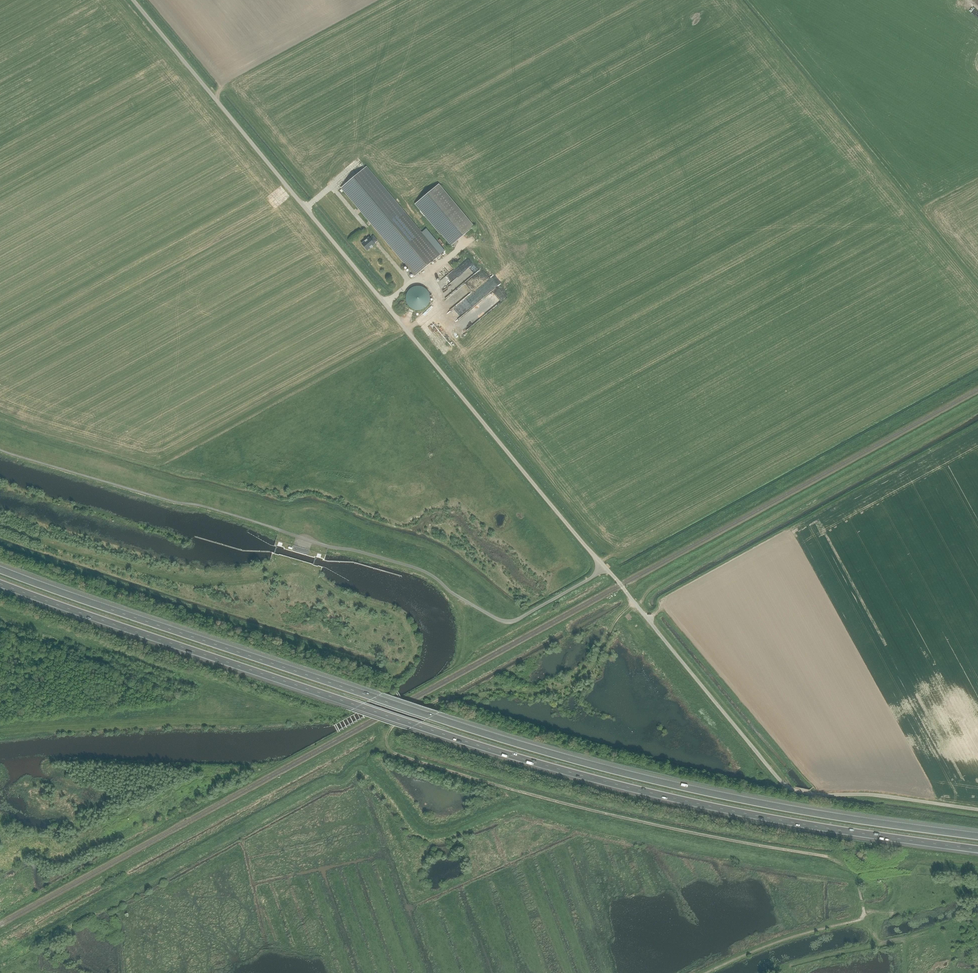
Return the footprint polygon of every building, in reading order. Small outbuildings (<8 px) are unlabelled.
[(366,167),(342,187),(415,276),(439,255),(366,167)] [(439,184),(416,204),(451,246),(474,226),(439,184)] [(375,244),(369,237),(362,244),(367,251),(371,248),(373,246),(375,244)] [(419,310),(420,310),(422,310),(424,309),(425,308),(427,307),(428,306),(429,304),(429,303),(430,301),(430,299),(430,298),(430,296),(430,294),(429,293),(428,291),(427,290),(426,288),(425,287),(423,287),(422,286),(420,286),(418,285),(416,286),(415,286),(413,286),(411,287),(410,288),(409,289),(408,291),(407,292),(406,294),(406,296),(406,297),(406,299),(406,301),(406,302),(407,304),(408,305),(409,307),(411,308),(412,309),(414,310),(415,310),(417,310),(419,310)] [(462,314),(464,311),(462,309),(458,312),(457,312),(454,315),(458,319),(463,315),(462,314)]
